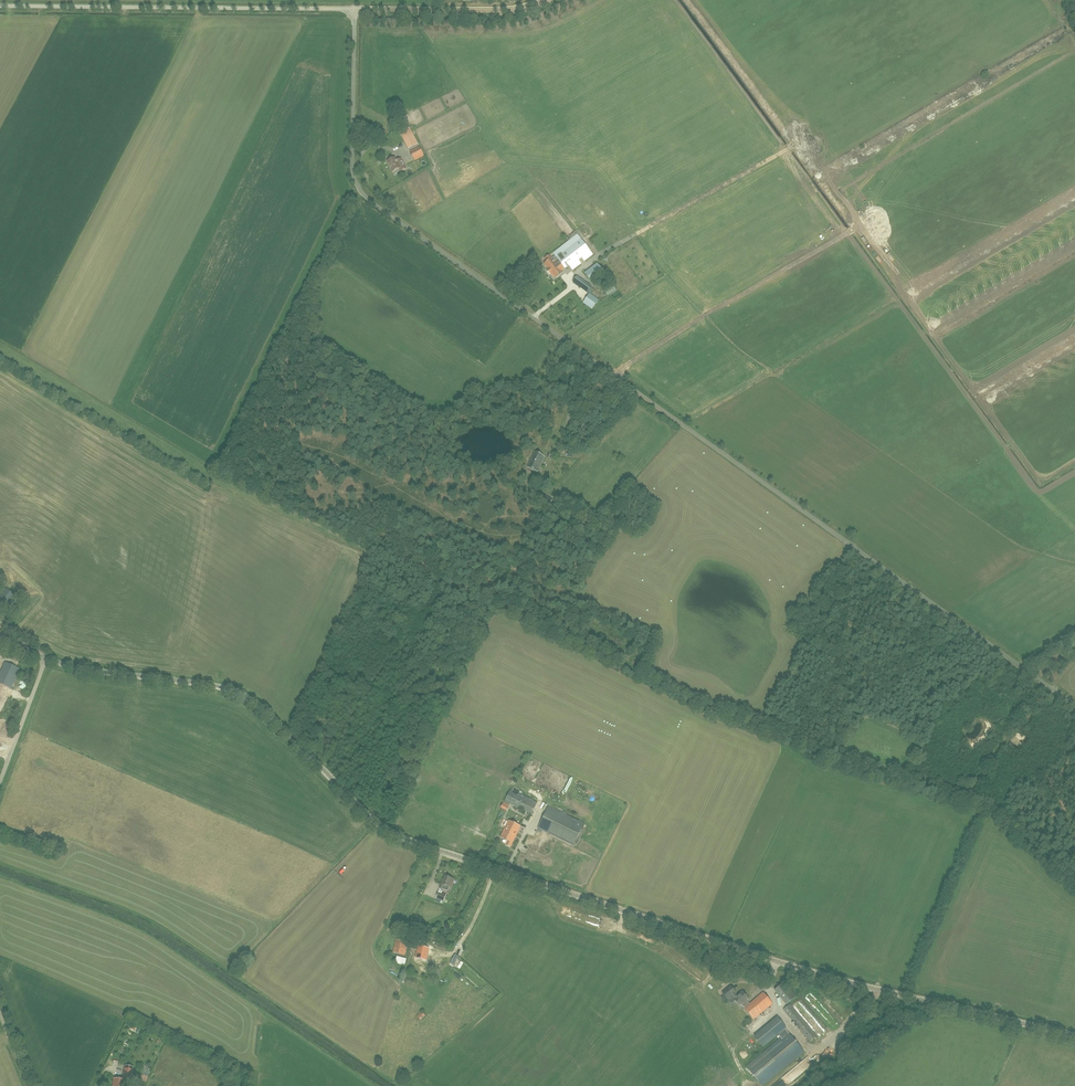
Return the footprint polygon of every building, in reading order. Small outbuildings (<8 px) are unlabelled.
[(410,129),(409,129),(407,126),(399,130),(409,149),(418,144),(410,129)] [(415,160),(424,156),(419,147),(410,151),(415,160)] [(387,161),(392,171),(399,168),(400,171),(405,168),(403,163),(401,159),(396,161),(394,157),(387,161)] [(554,255),(555,256),(564,268),(565,268),(565,269),(569,266),(573,270),(581,264),(578,260),(581,257),(584,261),(592,255),(578,237),(575,232),(567,239),(569,241),(570,243),(554,255)] [(548,262),(545,263),(545,264),(548,269),(547,270),(550,274),(551,273),(555,277),(555,278),(562,272),(561,271),(564,268),(555,256),(552,259),(548,262)] [(585,271),(591,281),(605,273),(599,263),(585,271)] [(591,286),(577,276),(573,282),(587,292),(591,286)] [(608,296),(617,290),(613,284),(604,291),(608,296)] [(598,301),(589,294),(583,303),(592,309),(598,301)] [(542,424),(546,430),(551,427),(547,421),(542,424)] [(534,452),(527,467),(538,471),(544,457),(534,452)] [(542,493),(539,498),(551,504),(553,499),(542,493)] [(14,595),(6,588),(0,595),(0,612),(14,595)] [(20,668),(4,661),(0,671),(0,684),(12,688),(20,668)] [(14,685),(23,689),(25,685),(17,681),(14,685)] [(536,804),(510,791),(505,801),(532,814),(536,804)] [(503,804),(501,808),(507,811),(510,805),(504,802),(503,804)] [(573,845),(582,828),(584,824),(548,807),(546,811),(540,823),(538,828),(573,845)] [(512,831),(517,834),(521,826),(509,820),(505,829),(511,832),(512,831)] [(513,843),(517,834),(512,831),(511,832),(505,829),(501,837),(513,843)] [(443,879),(440,888),(448,891),(449,887),(451,888),(453,879),(445,876),(444,879),(443,879)] [(396,939),(393,952),(404,955),(408,942),(396,939)] [(418,943),(415,955),(424,957),(427,946),(418,943)] [(397,956),(395,962),(395,963),(402,964),(402,963),(405,964),(406,958),(397,956)] [(775,990),(787,1004),(796,997),(784,982),(775,990)] [(733,999),(738,995),(736,993),(737,992),(732,985),(722,993),(724,995),(721,998),(723,1001),(727,999),(731,996),(733,999)] [(738,995),(733,999),(739,1007),(741,1005),(744,1009),(753,1020),(772,1004),(763,993),(749,1005),(746,1001),(749,999),(742,992),(738,995)] [(817,1036),(791,1003),(784,1009),(810,1042),(817,1036)] [(421,1020),(426,1015),(422,1011),(417,1016),(421,1020)] [(763,1048),(778,1035),(781,1038),(788,1033),(785,1029),(786,1028),(777,1018),(754,1037),(763,1048)] [(807,1058),(787,1073),(793,1080),(811,1066),(808,1062),(809,1061),(807,1058)] [(123,1077),(130,1078),(132,1067),(124,1066),(123,1077)] [(142,1068),(141,1080),(148,1081),(149,1069),(142,1068)]
